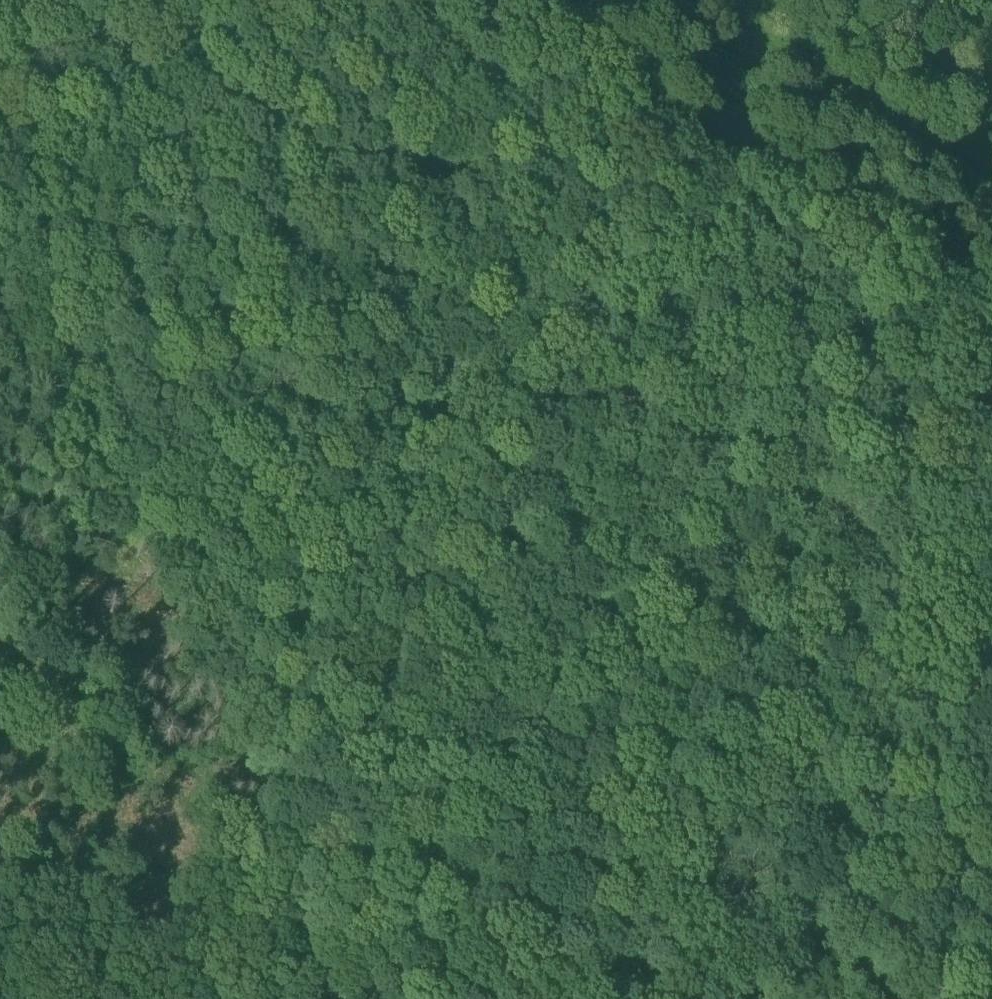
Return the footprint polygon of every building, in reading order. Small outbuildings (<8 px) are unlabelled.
[(945,36),(945,44),(953,44),(953,35),(945,36)]
